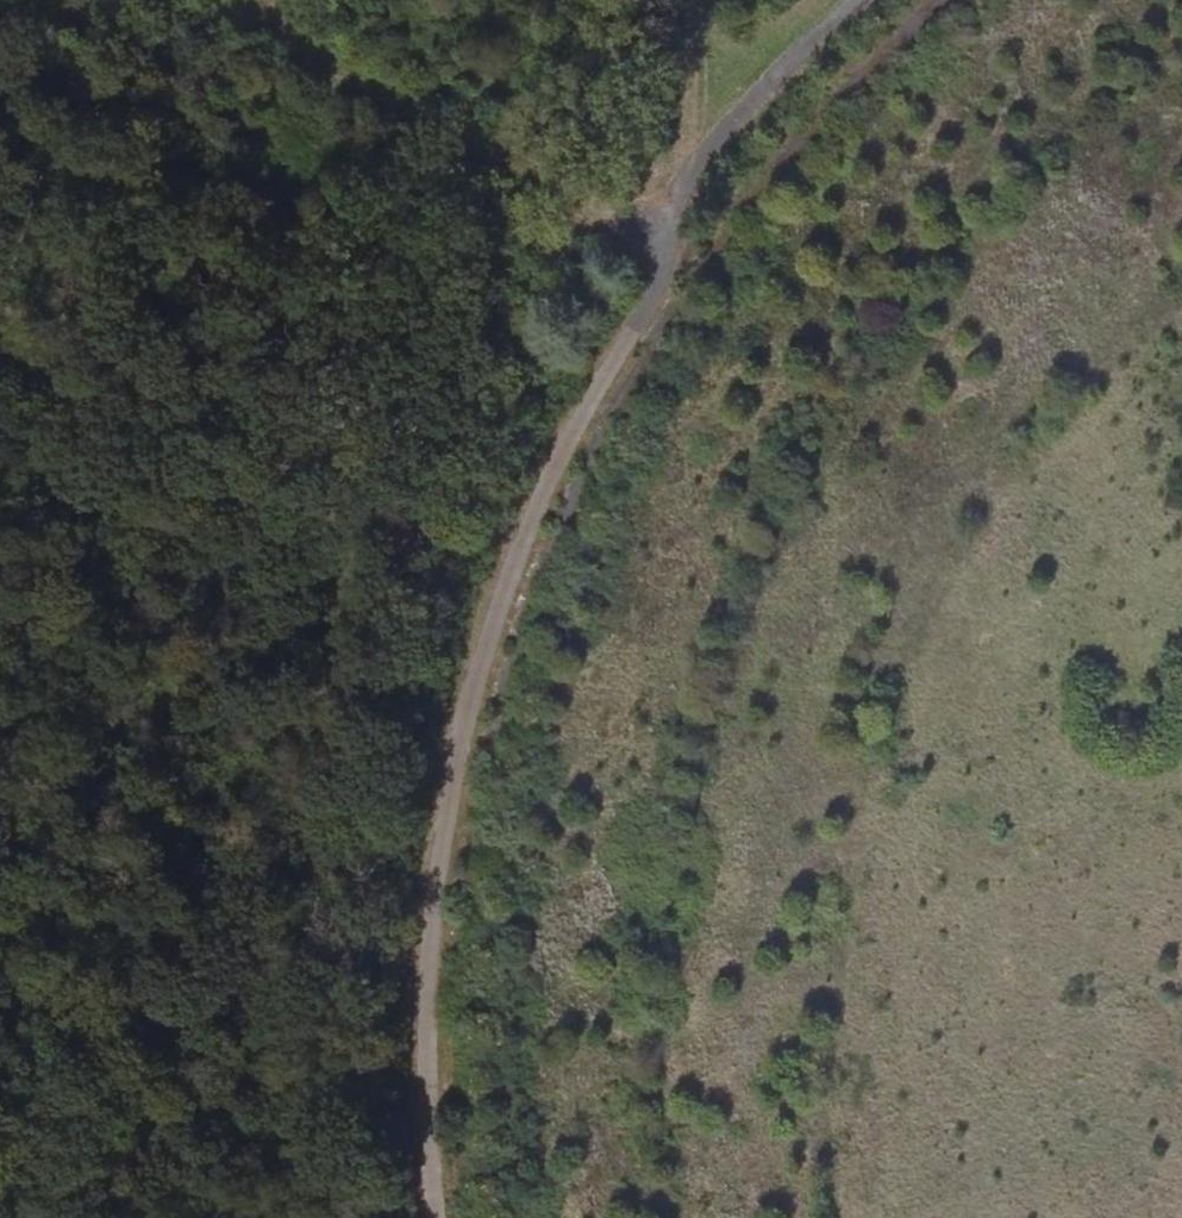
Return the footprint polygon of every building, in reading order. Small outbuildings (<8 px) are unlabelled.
[(473,566),(458,560),(451,575),(466,582),(473,566)]
